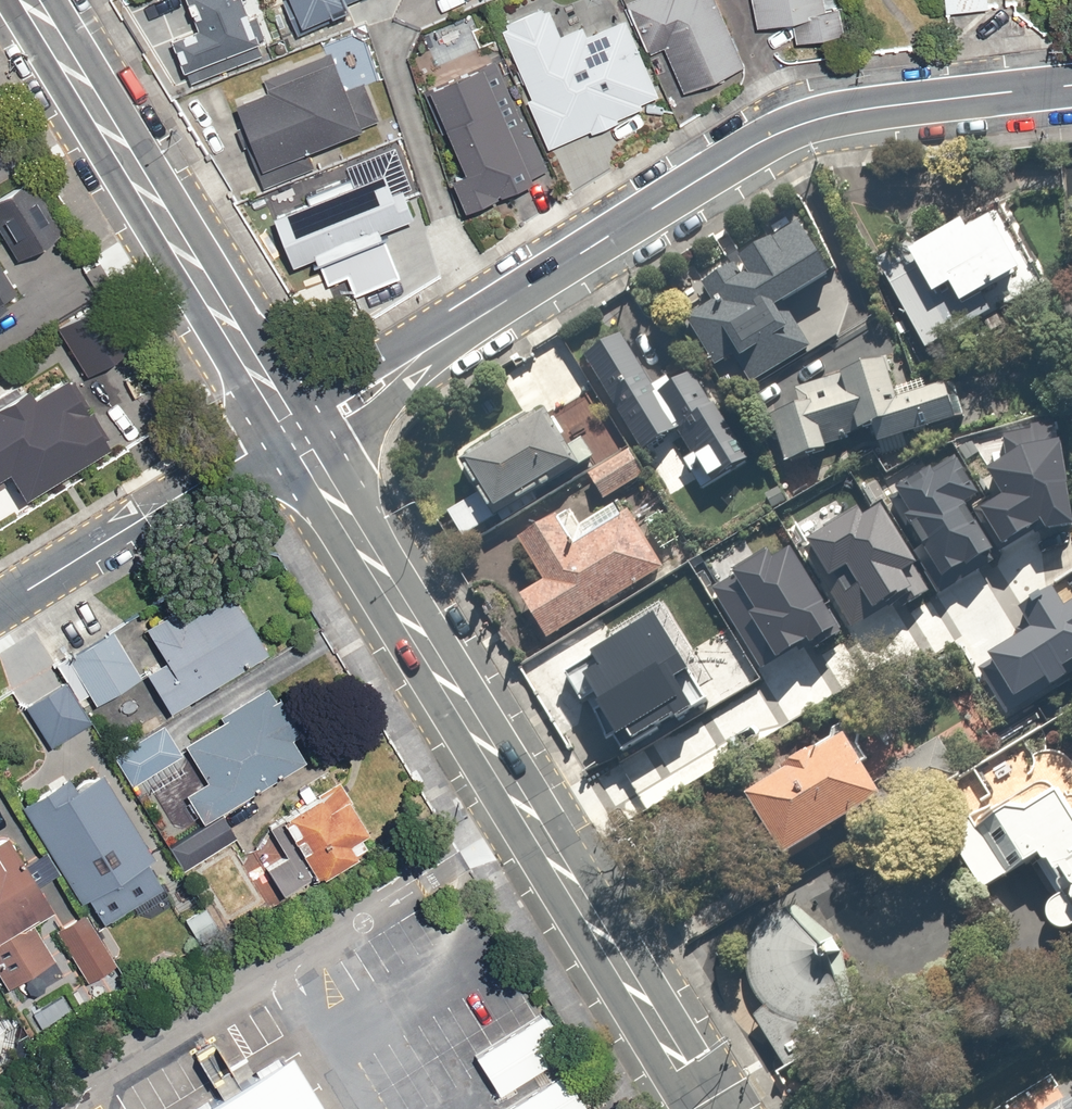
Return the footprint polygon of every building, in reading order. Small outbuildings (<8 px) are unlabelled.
[(262,54),(256,41),(259,40),(258,38),(264,36),(257,15),(250,18),(243,0),(188,0),(198,26),(171,37),(184,69),(185,69),(190,81),(262,54)] [(350,0),(292,0),(302,23),(330,10),(332,14),(349,6),(347,1),(350,0)] [(744,64),(716,0),(627,0),(626,0),(649,54),(663,47),(683,92),(744,64)] [(795,30),(797,44),(840,38),(838,24),(835,0),(745,0),(750,36),(795,30)] [(943,18),(992,13),(991,0),(941,0),(943,18)] [(526,98),(548,147),(590,129),(591,132),(618,120),(617,117),(642,106),(640,102),(658,94),(625,18),(586,35),(581,25),(560,35),(549,8),(543,11),(541,6),(505,22),(507,27),(502,29),(531,96),(526,98)] [(346,87),(333,56),(299,69),(300,70),(267,83),(268,87),(231,102),(240,125),(232,129),(239,146),(243,145),(261,189),(314,167),(307,151),(363,127),(362,124),(378,118),(363,82),(346,87)] [(451,174),(465,206),(533,177),(532,175),(547,168),(525,117),(521,118),(494,58),(429,86),(465,168),(451,174)] [(392,188),(384,169),(351,182),(349,179),(308,195),(309,199),(273,213),(292,261),(315,253),(327,282),(346,274),(354,294),(400,275),(383,234),(388,232),(387,230),(382,232),(380,227),(413,213),(402,184),(392,188)] [(786,213),(780,203),(761,214),(766,223),(756,229),(751,219),(714,240),(724,258),(698,272),(717,307),(691,321),(716,366),(742,352),(757,379),(809,350),(788,311),(840,282),(798,206),(786,213)] [(1002,209),(883,267),(922,346),(966,325),(971,334),(1000,320),(994,307),(1039,285),(1002,209)] [(32,312),(0,257),(0,331),(32,312)] [(693,365),(656,387),(626,337),(585,361),(635,443),(636,446),(642,456),(683,431),(715,484),(752,462),(693,365)] [(0,470),(26,509),(123,446),(66,359),(0,402),(0,470)] [(890,366),(798,392),(802,408),(787,412),(800,459),(831,451),(829,443),(875,431),(880,448),(961,426),(950,385),(899,399),(890,366)] [(503,524),(598,463),(575,428),(560,438),(543,413),(464,464),(503,524)] [(642,456),(636,446),(587,475),(604,503),(653,473),(642,456)] [(672,565),(631,500),(581,533),(564,507),(516,538),(545,583),(521,598),(551,643),(672,565)] [(799,618),(836,681),(872,660),(881,675),(923,650),(896,605),(909,597),(887,559),(856,578),(825,526),(760,564),(781,598),(774,602),(788,624),(799,618)] [(221,559),(130,618),(162,668),(143,680),(168,718),(278,646),(221,559)] [(90,715),(143,680),(108,625),(54,660),(90,715)] [(1010,643),(974,664),(1005,717),(1041,696),(1010,643)] [(90,723),(60,681),(19,709),(49,752),(90,723)] [(285,722),(264,689),(180,743),(205,782),(181,798),(203,832),(324,754),(298,713),(285,722)] [(126,789),(179,754),(159,724),(106,758),(126,789)] [(982,772),(959,729),(891,764),(913,808),(982,772)] [(852,741),(752,801),(792,868),(892,808),(852,741)] [(170,884),(100,771),(73,787),(63,771),(11,804),(91,933),(170,884)] [(340,777),(273,817),(292,849),(260,868),(285,910),(384,852),(340,777)] [(952,842),(985,898),(1044,864),(1062,896),(1042,908),(1061,941),(1071,935),(1071,814),(1053,783),(952,842)] [(36,923),(51,915),(36,889),(52,880),(39,857),(23,866),(5,834),(0,837),(0,969),(20,1004),(67,978),(36,923)] [(797,903),(786,910),(766,917),(759,926),(753,937),(749,949),(748,965),(750,977),(756,992),(763,1000),(766,1004),(752,1012),(785,1066),(816,1051),(822,1019),(831,1013),(844,1003),(847,1000),(852,978),(843,964),(842,946),(833,933),(797,903)] [(127,965),(104,930),(61,959),(84,994),(127,965)] [(168,1108),(303,1108),(266,1049),(168,1108)] [(1056,1108),(1071,1108),(1071,1100),(1056,1108)]
